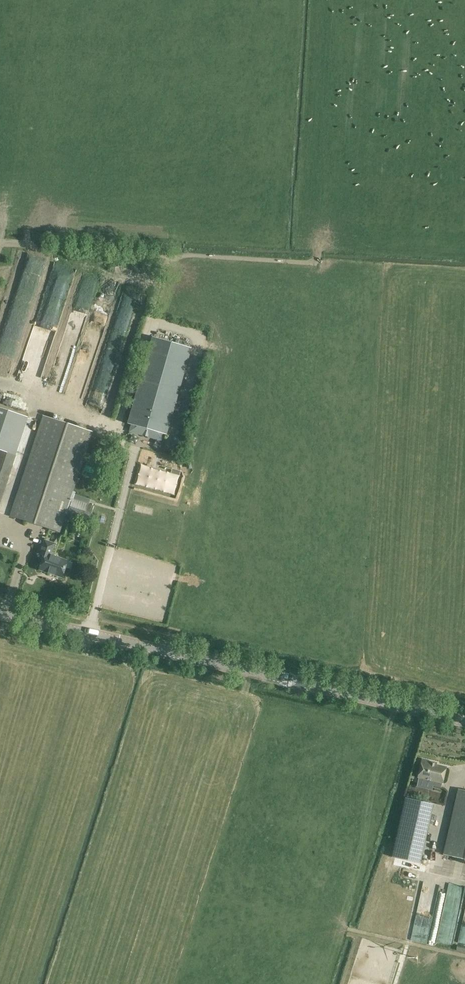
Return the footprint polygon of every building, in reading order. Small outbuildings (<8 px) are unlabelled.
[(146,398),(175,406),(192,348),(153,337),(139,387),(148,389),(146,398)] [(167,435),(175,406),(146,398),(148,389),(139,387),(128,424),(167,435)] [(10,474),(16,456),(4,452),(15,422),(26,425),(28,418),(5,409),(0,423),(0,506),(10,474)] [(60,532),(66,514),(68,515),(67,517),(88,524),(94,506),(90,505),(91,500),(75,494),(76,492),(73,491),(93,432),(43,415),(10,516),(60,532)] [(176,484),(179,484),(181,474),(139,465),(135,485),(173,494),(176,484)] [(40,554),(44,555),(40,569),(63,577),(68,561),(51,555),(55,543),(45,540),(40,554)] [(1,552),(7,553),(6,558),(17,560),(18,551),(1,549),(1,552)] [(423,759),(418,777),(443,783),(447,767),(437,765),(438,763),(423,759)] [(458,789),(443,854),(464,859),(464,790),(458,789)] [(421,864),(434,804),(405,797),(392,857),(421,864)] [(434,896),(424,894),(415,928),(428,932),(430,925),(438,927),(444,903),(433,900),(434,896)] [(463,895),(460,913),(444,910),(438,941),(452,943),(455,926),(459,927),(457,942),(464,944),(464,895),(463,895)]
